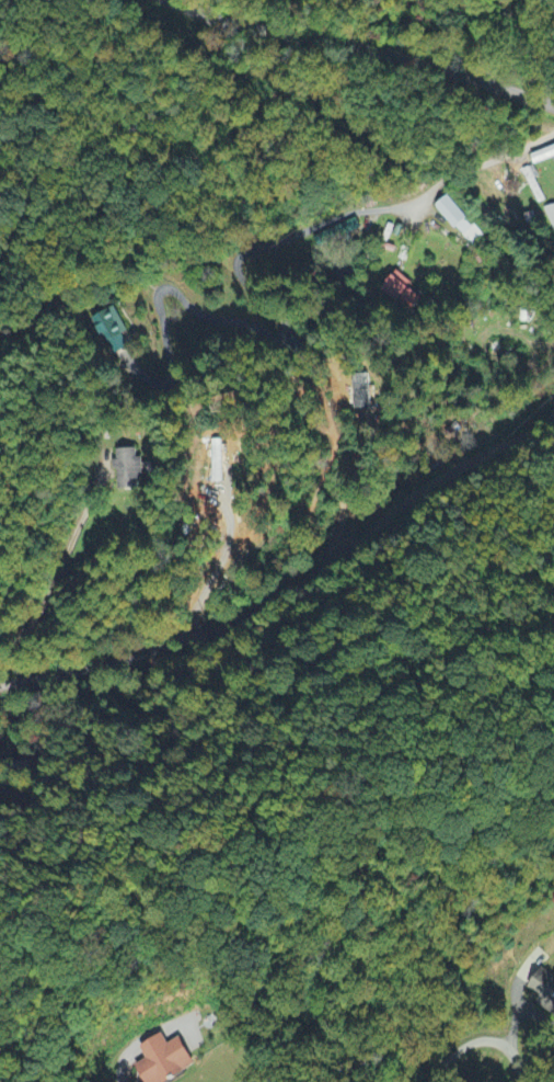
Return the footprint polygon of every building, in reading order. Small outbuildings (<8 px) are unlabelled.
[(532,156),(535,166),(553,159),(553,148),(532,156)] [(541,181),(535,167),(524,171),(530,185),(541,181)] [(473,247),(484,237),(448,197),(437,208),(473,247)] [(553,227),(553,207),(546,211),(553,227)] [(408,312),(423,295),(397,272),(382,288),(408,312)] [(117,449),(117,488),(144,487),(143,458),(138,458),(138,449),(117,449)] [(529,989),(545,999),(540,1007),(553,1015),(553,975),(543,968),(529,989)] [(181,1037),(167,1045),(162,1036),(142,1047),(156,1072),(146,1078),(149,1081),(172,1081),(199,1066),(181,1037)]
